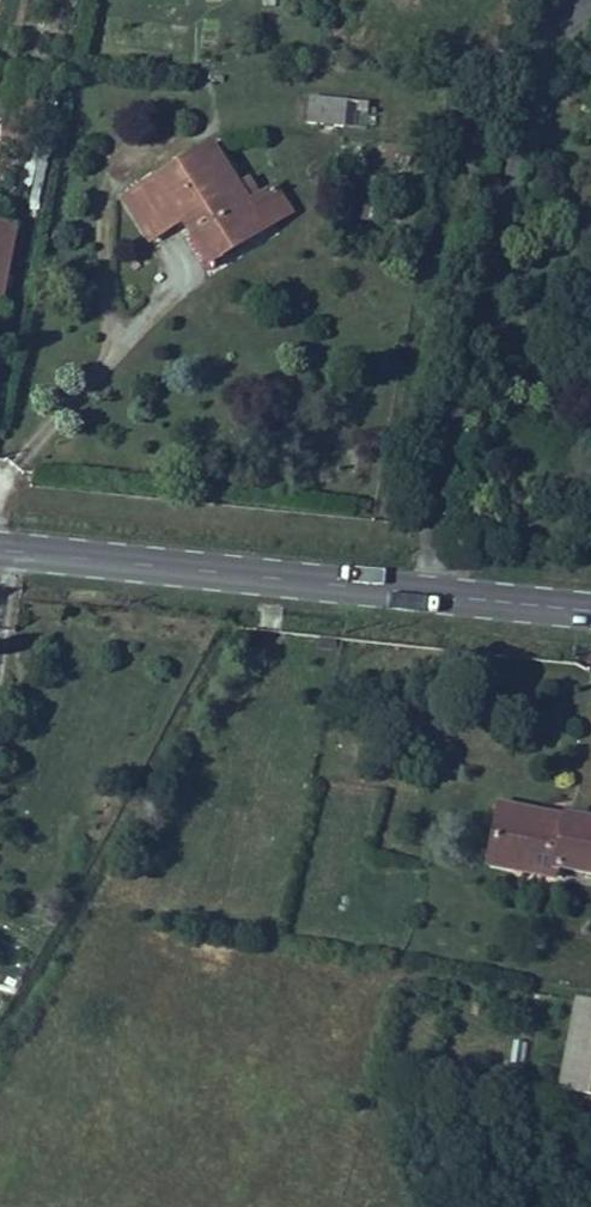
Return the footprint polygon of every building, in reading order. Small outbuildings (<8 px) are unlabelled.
[(346,125),(348,96),(307,94),(305,122),(346,125)] [(352,99),(350,122),(369,124),(371,101),(352,99)] [(161,200),(186,233),(208,218),(214,226),(242,206),(214,167),(207,171),(179,133),(107,182),(132,218),(161,200)] [(208,218),(186,233),(198,249),(221,234),(214,226),(208,218)] [(460,777),(456,816),(479,819),(482,804),(498,807),(495,833),(525,838),(526,824),(575,831),(581,798),(585,777),(534,769),(533,777),(518,774),(515,786),(460,777)] [(581,798),(575,831),(590,834),(590,800),(581,798)] [(479,819),(456,816),(455,828),(495,833),(498,807),(482,804),(479,819)] [(538,1047),(590,1054),(590,962),(553,957),(538,1047)]
